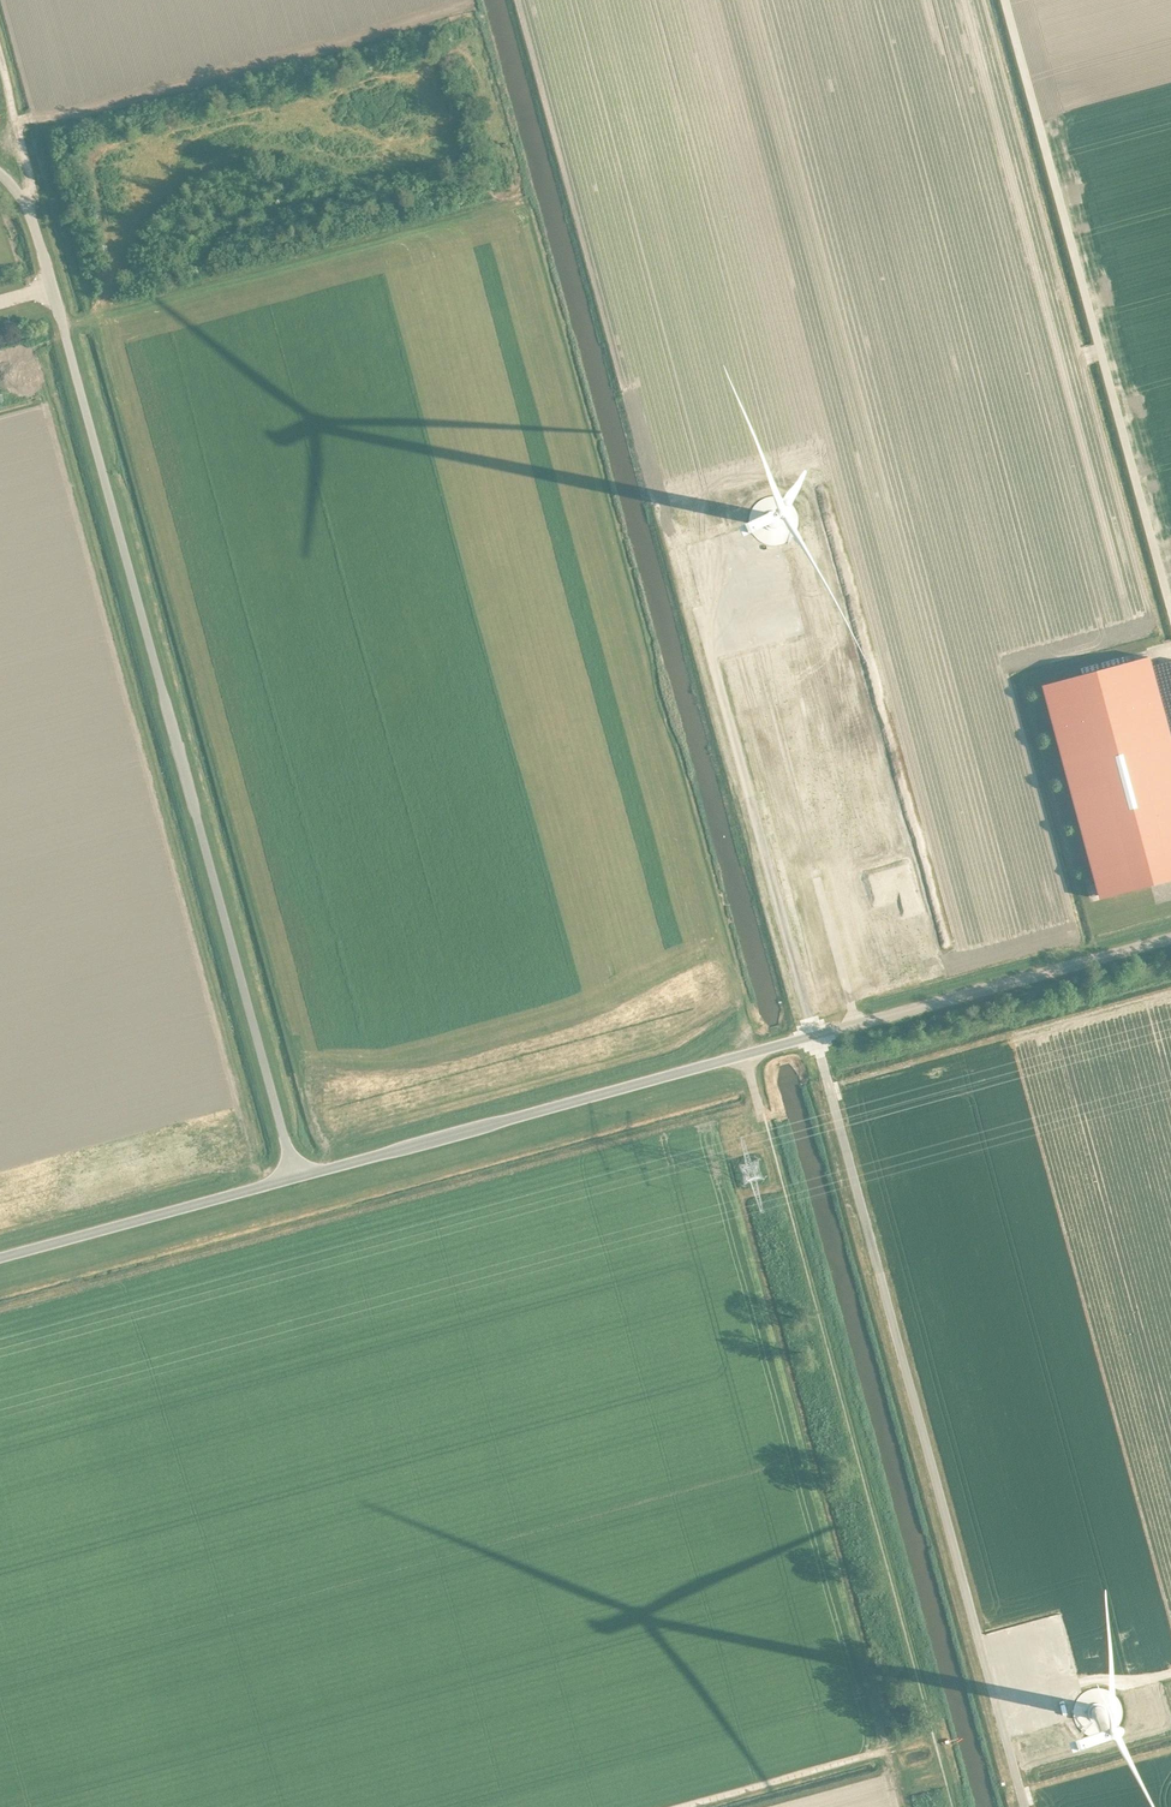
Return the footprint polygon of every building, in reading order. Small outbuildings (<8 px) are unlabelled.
[(778,520),(778,519),(778,518),(778,517),(778,516),(777,515),(776,514),(775,513),(774,513),(773,512),(772,512),(771,512),(770,512),(769,512),(768,513),(767,513),(766,514),(765,515),(765,516),(764,517),(764,518),(764,519),(764,520),(764,521),(765,522),(765,523),(766,524),(767,525),(768,526),(769,526),(770,526),(771,526),(772,526),(773,526),(774,526),(775,525),(776,524),(777,523),(778,522),(778,521),(778,520)] [(1096,893),(1170,873),(1170,748),(1146,655),(1040,684),(1096,893)] [(788,842),(801,864),(809,859),(795,837),(788,842)] [(1102,1712),(1102,1711),(1102,1710),(1102,1709),(1102,1708),(1101,1707),(1100,1706),(1100,1705),(1099,1704),(1097,1704),(1096,1704),(1095,1704),(1094,1704),(1093,1704),(1092,1704),(1091,1705),(1090,1706),(1089,1707),(1089,1708),(1088,1709),(1088,1710),(1088,1711),(1088,1712),(1088,1713),(1089,1714),(1089,1715),(1090,1716),(1091,1717),(1092,1717),(1093,1718),(1094,1718),(1095,1718),(1096,1718),(1097,1718),(1099,1717),(1100,1717),(1100,1716),(1101,1715),(1102,1714),(1102,1713),(1102,1712)]
